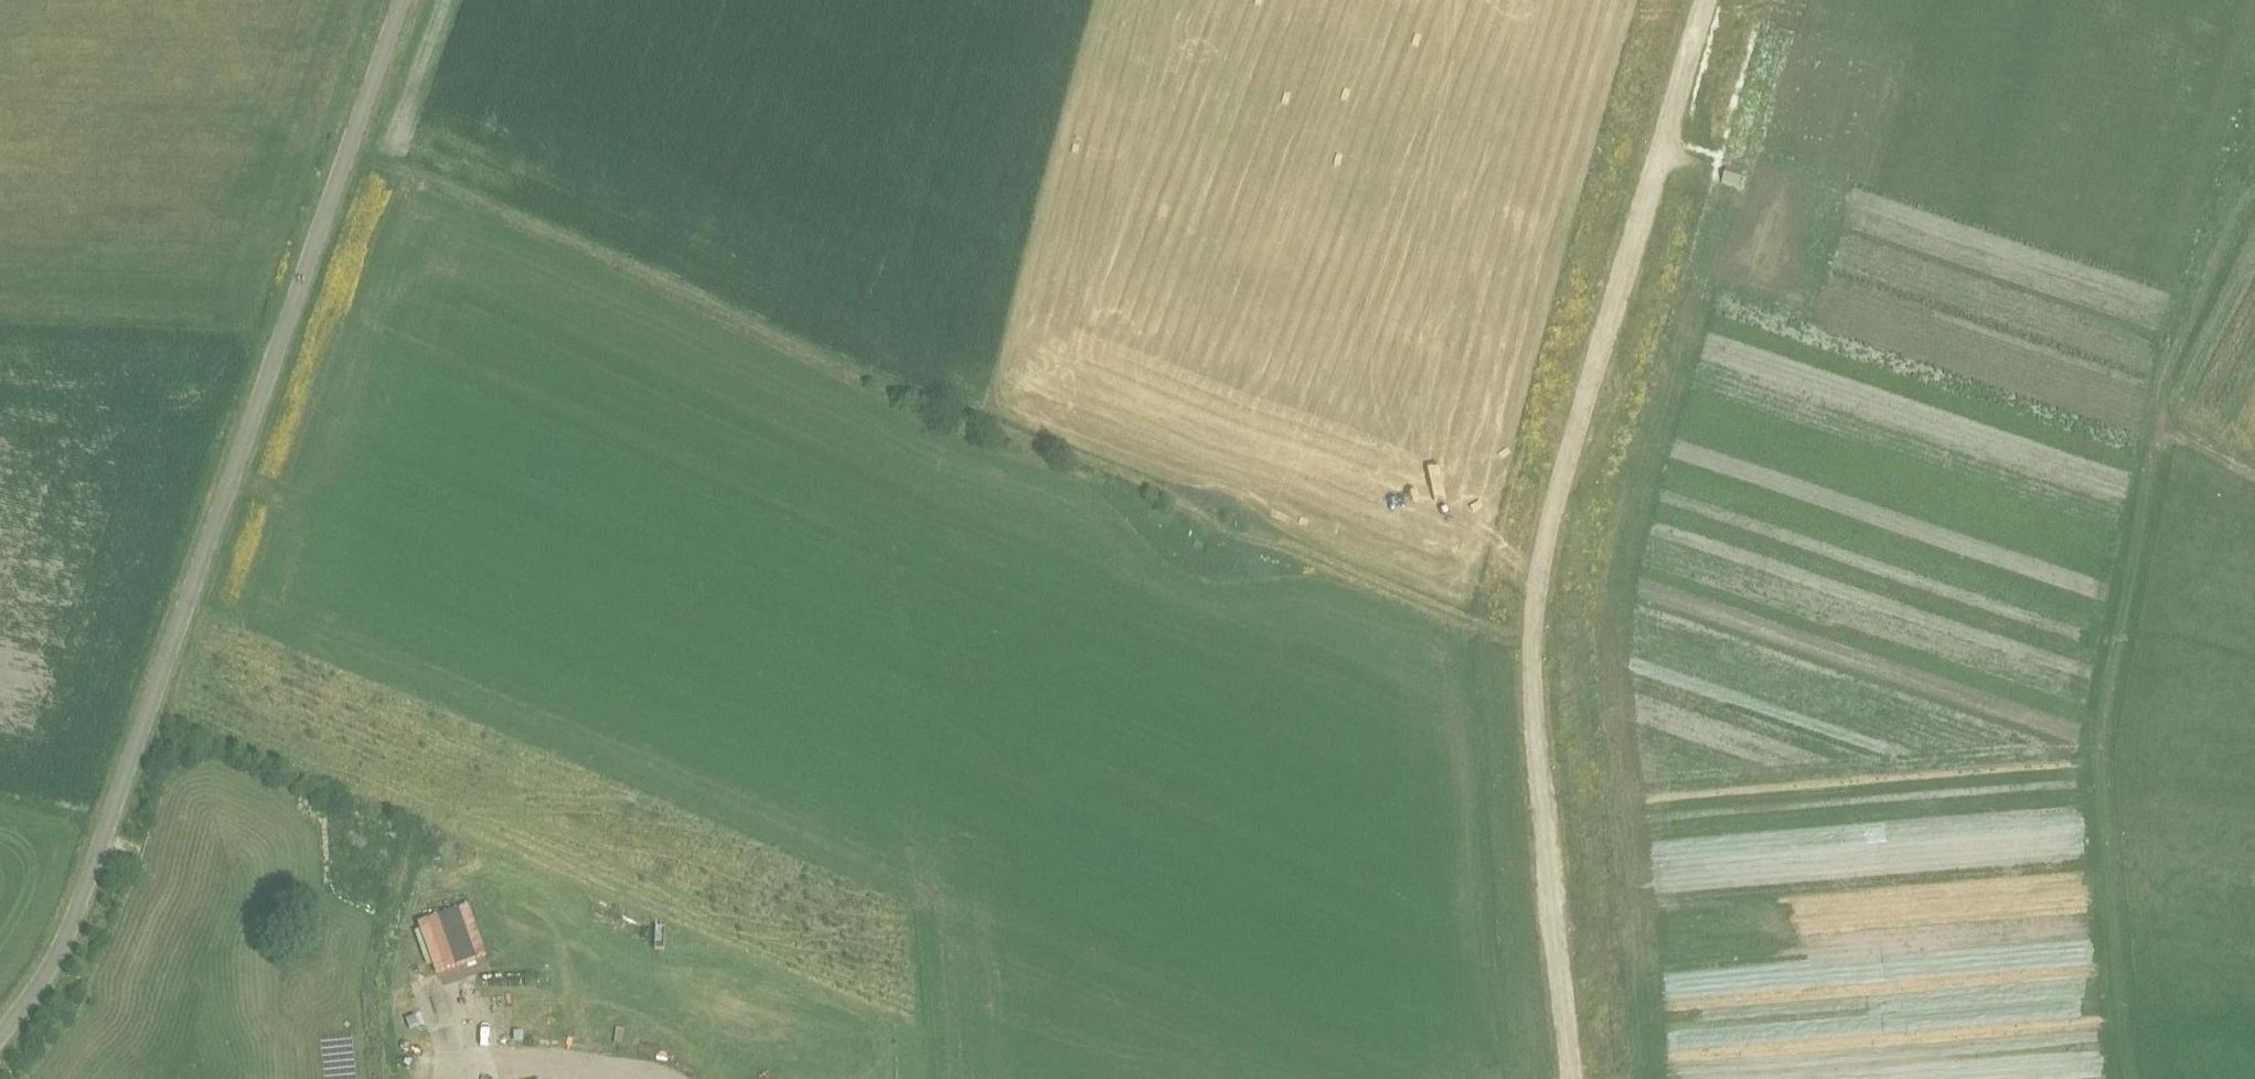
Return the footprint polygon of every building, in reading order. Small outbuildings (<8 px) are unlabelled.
[(1744,171),(1727,166),(1721,183),(1738,188),(1744,171)]
